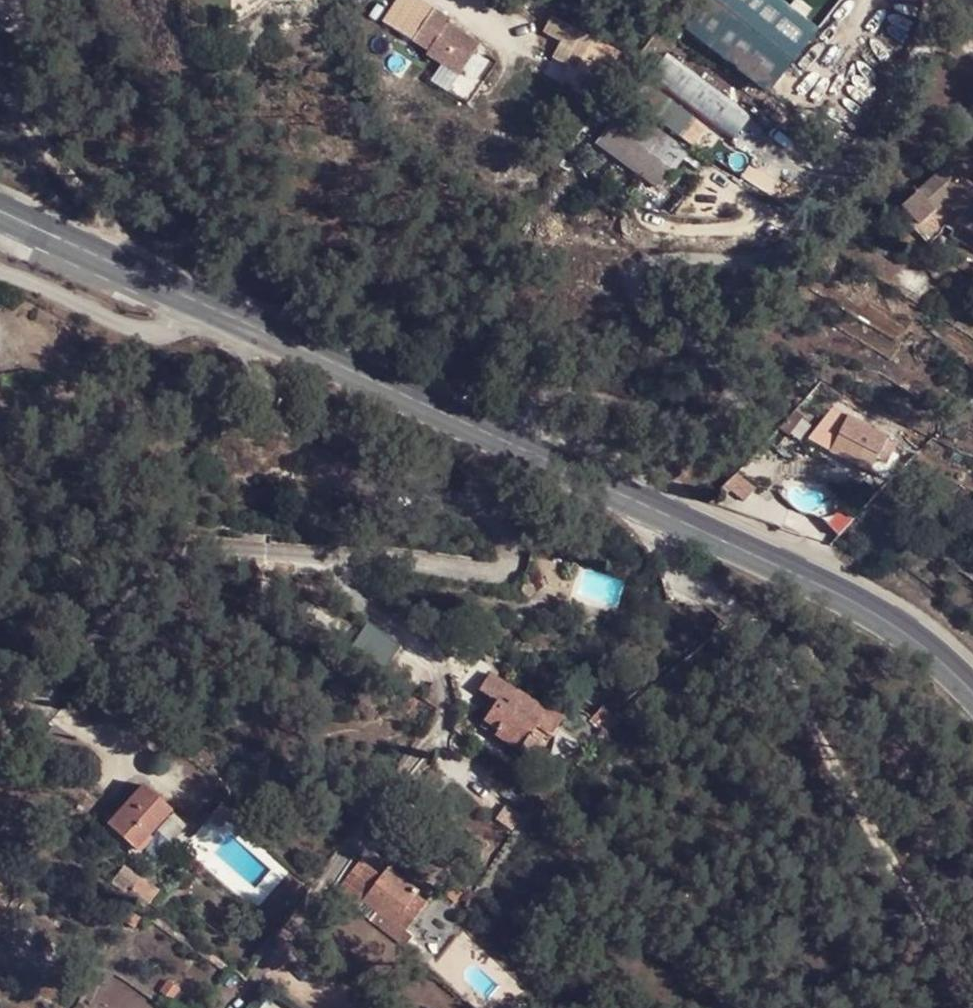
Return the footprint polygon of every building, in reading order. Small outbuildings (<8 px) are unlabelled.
[(670,9),(688,22),(679,31),(766,92),(811,31),(769,0),(676,0),(670,9)] [(400,44),(421,12),(406,3),(385,35),(400,44)] [(670,9),(663,19),(679,31),(688,22),(670,9)] [(436,96),(467,48),(435,28),(438,23),(421,12),(400,44),(416,54),(413,58),(429,69),(419,85),(436,96)] [(596,52),(569,37),(561,52),(572,58),(563,73),(579,82),(596,52)] [(659,53),(642,78),(728,141),(745,117),(659,53)] [(664,105),(638,84),(625,104),(651,124),(664,105)] [(682,152),(620,109),(594,147),(656,190),(682,152)] [(920,227),(940,204),(943,200),(959,172),(947,164),(901,201),(920,227)] [(940,204),(944,200),(963,209),(970,195),(972,190),(972,181),(959,172),(943,200),(940,204)] [(963,209),(955,224),(972,235),(972,196),(970,195),(963,209)] [(882,440),(828,412),(812,444),(866,472),(882,440)] [(503,707),(531,720),(542,703),(485,662),(471,680),(492,695),(477,715),(529,755),(536,746),(495,725),(503,707)] [(527,726),(531,720),(503,707),(495,725),(536,746),(543,737),(527,726)] [(550,728),(531,720),(527,726),(543,737),(536,746),(541,748),(550,728)] [(175,816),(142,788),(110,828),(142,856),(175,816)] [(419,880),(393,863),(366,904),(395,925),(416,894),(411,891),(419,880)]
